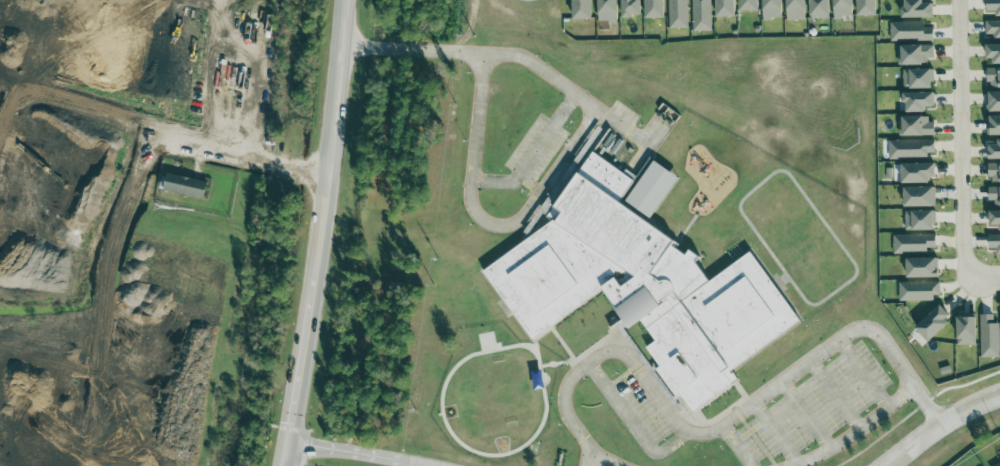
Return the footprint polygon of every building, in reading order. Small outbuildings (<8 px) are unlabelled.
[(592,19),(592,0),(572,0),(573,20),(592,19)] [(598,23),(618,23),(617,0),(598,0),(598,23)] [(641,0),(621,0),(622,17),(642,17),(641,0)] [(665,0),(645,0),(646,19),(665,18),(665,0)] [(688,28),(688,0),(669,0),(669,29),(688,28)] [(693,31),(712,31),(711,0),(692,0),(693,31)] [(735,0),(716,0),(716,17),(736,17),(735,0)] [(740,12),(759,12),(759,0),(740,0),(740,12)] [(763,19),(783,19),(782,0),(763,0),(763,19)] [(806,21),(806,0),(787,0),(787,21),(806,21)] [(830,18),(830,0),(810,0),(810,19),(830,18)] [(853,0),(834,0),(834,18),(853,18),(853,0)] [(877,0),(857,0),(857,16),(877,16),(877,0)] [(903,19),(933,18),(933,4),(924,4),(923,0),(903,0),(903,19)] [(999,17),(999,0),(987,0),(987,12),(996,12),(996,17),(999,17)] [(985,35),(993,35),(993,40),(999,40),(999,21),(985,21),(985,35)] [(890,22),(890,41),(933,42),(933,28),(924,28),(924,23),(890,22)] [(986,45),(987,64),(999,64),(999,45),(986,45)] [(898,46),(898,65),(934,64),(933,46),(898,46)] [(988,69),(989,88),(999,88),(999,68),(988,69)] [(903,70),(903,90),(933,89),(933,69),(903,70)] [(988,93),(988,112),(999,112),(999,92),(988,93)] [(905,113),(925,113),(925,108),(934,108),(934,93),(904,94),(905,113)] [(999,136),(999,116),(991,117),(992,136),(999,136)] [(900,118),(900,136),(934,137),(935,119),(900,118)] [(888,141),(889,160),(928,159),(928,154),(935,154),(935,140),(888,141)] [(999,160),(999,140),(998,140),(997,146),(990,146),(989,160),(999,160)] [(605,150),(637,175),(651,153),(681,170),(660,227),(698,260),(711,278),(757,252),(803,330),(735,371),(741,380),(700,407),(617,292),(543,338),(487,270),(527,239),(605,150)] [(902,165),(902,183),(936,183),(936,164),(902,165)] [(990,164),(990,184),(999,183),(999,164),(990,164)] [(203,200),(208,183),(167,173),(163,190),(203,200)] [(904,188),(904,208),(936,207),(935,188),(904,188)] [(989,188),(989,206),(999,206),(999,188),(989,188)] [(906,232),(936,231),(935,211),(905,212),(906,232)] [(999,226),(999,231),(999,212),(989,212),(990,227),(999,226)] [(928,254),(928,248),(936,248),(936,235),(893,236),(894,254),(928,254)] [(999,253),(999,235),(989,236),(990,254),(999,253)] [(907,279),(939,278),(938,259),(907,260),(907,279)] [(940,282),(899,283),(899,301),(941,300),(940,282)] [(953,319),(940,306),(916,329),(928,342),(953,319)] [(999,357),(999,324),(994,324),(994,315),(980,315),(981,358),(999,357)] [(976,319),(957,319),(957,346),(977,345),(976,319)]
